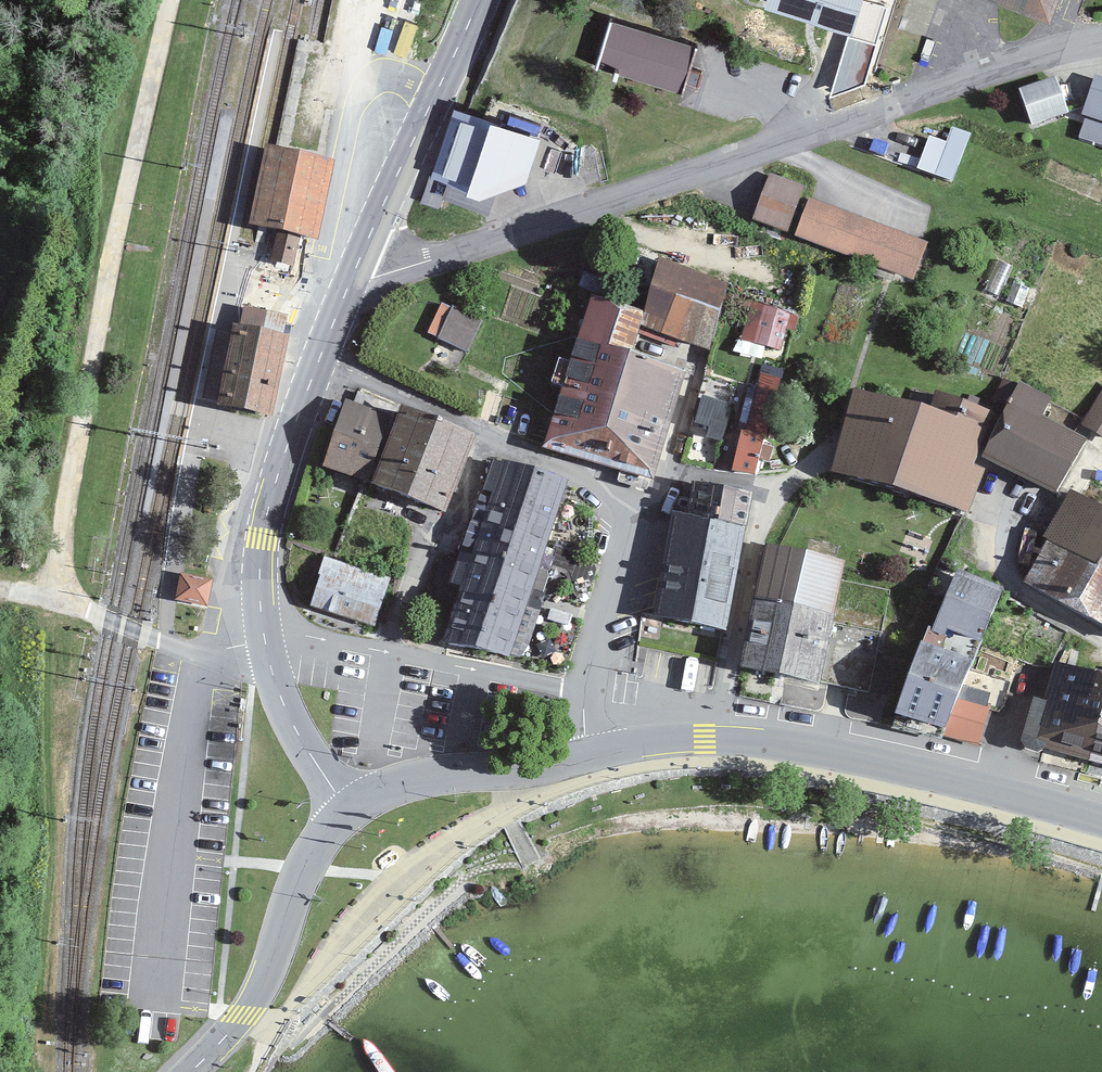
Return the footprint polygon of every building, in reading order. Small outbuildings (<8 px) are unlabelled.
[(762,11),(852,39),(864,0),(765,0),(762,11)] [(1052,24),(1061,0),(985,0),(1052,24)] [(697,46),(612,23),(598,70),(684,95),(697,46)] [(1081,114),(1085,117),(1078,136),(1101,144),(1101,76),(1095,73),(1081,114)] [(1056,74),(1018,87),(1032,126),(1069,113),(1056,74)] [(542,140),(453,110),(428,182),(480,201),(527,185),(542,140)] [(953,181),(970,133),(952,126),(947,141),(929,135),(917,168),(953,181)] [(327,170),(279,160),(262,234),(279,237),(274,263),(292,267),(298,240),(311,243),(327,170)] [(787,230),(803,186),(770,173),(753,217),(787,230)] [(931,241),(815,197),(799,234),(917,281),(931,241)] [(729,283),(660,257),(644,311),(640,325),(710,350),(729,283)] [(460,293),(439,335),(471,350),(492,308),(460,293)] [(616,401),(632,349),(640,325),(644,311),(589,294),(561,383),(616,401)] [(784,351),(795,311),(765,303),(755,343),(784,351)] [(235,331),(221,413),(270,427),(281,341),(235,331)] [(686,370),(632,349),(616,401),(561,383),(541,446),(654,479),(686,370)] [(760,373),(748,421),(769,426),(781,378),(760,373)] [(1054,396),(1024,383),(991,461),(1069,493),(1092,438),(1045,418),(1054,396)] [(944,410),(926,404),(856,389),(834,471),(903,488),(975,510),(988,468),(981,465),(995,410),(950,394),(944,410)] [(1084,420),(1101,431),(1101,392),(1084,420)] [(708,438),(726,443),(737,405),(698,394),(690,421),(711,426),(708,438)] [(345,398),(321,465),(364,481),(372,484),(398,413),(345,398)] [(401,404),(398,413),(372,484),(446,512),(477,433),(401,404)] [(737,468),(758,472),(764,434),(743,430),(737,468)] [(510,658),(569,478),(495,455),(451,581),(464,585),(444,641),(510,658)] [(1092,462),(1032,581),(1101,617),(1101,468),(1092,462)] [(687,515),(747,526),(753,491),(695,479),(687,515)] [(728,631),(747,526),(687,515),(674,513),(655,618),(728,631)] [(851,559),(769,544),(743,689),(823,704),(828,680),(873,688),(884,628),(840,620),(851,559)] [(395,577),(326,556),(311,606),(379,627),(395,577)] [(1003,587),(958,568),(932,630),(944,635),(947,627),(982,642),(1003,587)] [(183,574),(178,600),(207,605),(211,579),(183,574)] [(973,659),(921,640),(895,713),(946,728),(943,736),(985,744),(990,693),(964,685),(973,659)] [(1101,723),(1101,671),(1058,660),(1049,697),(1036,697),(1024,746),(1096,760),(1101,723)]
